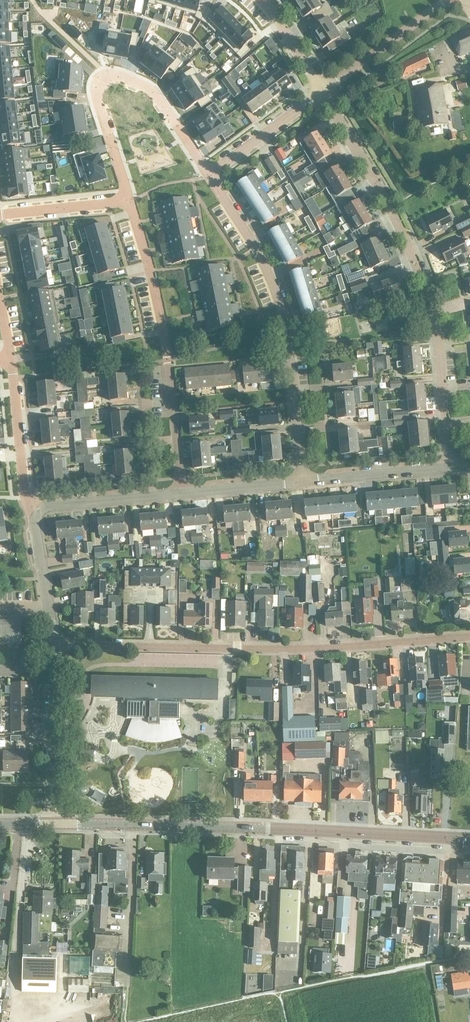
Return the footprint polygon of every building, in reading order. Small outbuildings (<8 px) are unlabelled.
[(177,7),(186,10),(189,0),(179,0),(177,7)] [(185,12),(196,15),(200,0),(189,0),(186,10),(185,12)] [(310,0),(292,0),(293,2),(291,3),(295,10),(310,0)] [(295,10),(299,16),(301,15),(303,18),(315,10),(319,16),(330,8),(327,2),(322,6),(318,0),(310,0),(295,10)] [(0,4),(0,13),(10,13),(9,4),(0,4)] [(330,8),(319,16),(322,21),(311,29),(312,32),(310,33),(315,40),(336,26),(329,17),(334,14),(330,8)] [(225,10),(213,21),(219,27),(230,15),(225,10)] [(0,13),(0,23),(10,23),(10,13),(0,13)] [(230,15),(219,27),(226,34),(238,23),(230,15)] [(0,23),(0,33),(10,32),(10,23),(0,23)] [(238,23),(226,34),(232,41),(244,29),(238,23)] [(68,31),(78,40),(82,35),(73,26),(68,31)] [(336,26),(315,40),(319,46),(321,45),(323,48),(335,41),(339,47),(350,39),(343,28),(339,31),(336,26)] [(460,57),(469,51),(469,28),(450,38),(460,57)] [(244,29),(232,41),(239,48),(251,36),(244,29)] [(445,31),(440,33),(446,47),(451,45),(445,31)] [(0,33),(0,47),(11,46),(10,32),(0,33)] [(104,34),(100,56),(115,58),(117,47),(119,36),(104,34)] [(53,40),(63,49),(67,44),(58,36),(53,40)] [(119,36),(115,58),(134,61),(138,40),(119,36)] [(279,51),(273,41),(271,38),(265,44),(267,46),(273,55),(279,51)] [(0,49),(0,61),(11,60),(10,48),(0,49)] [(155,49),(143,65),(151,71),(163,56),(155,49)] [(404,75),(414,71),(413,69),(429,62),(425,52),(399,64),(404,75)] [(163,56),(151,71),(161,78),(173,63),(163,56)] [(244,61),(248,66),(253,62),(249,57),(244,61)] [(269,75),(272,78),(282,92),(292,85),(286,77),(292,72),(283,59),(272,67),(275,70),(269,75)] [(11,69),(11,60),(0,61),(0,70),(11,69)] [(57,79),(83,81),(83,74),(82,74),(82,68),(63,67),(63,60),(56,60),(55,79),(57,79)] [(248,66),(244,61),(239,65),(243,70),(248,66)] [(258,79),(269,72),(265,66),(254,73),(258,79)] [(12,79),(11,69),(0,70),(0,80),(12,79)] [(229,76),(221,81),(234,98),(241,93),(229,76)] [(282,92),(272,78),(262,85),(272,99),(282,92)] [(13,88),(12,79),(0,80),(0,90),(13,88)] [(54,91),(53,98),(66,98),(66,92),(80,93),(81,87),(83,87),(83,81),(57,79),(56,91),(54,91)] [(194,80),(178,90),(183,97),(198,87),(194,80)] [(464,80),(455,82),(457,90),(466,88),(464,80)] [(263,106),(252,92),(253,92),(246,83),(242,87),(246,92),(240,96),(253,113),(263,106)] [(415,88),(420,129),(448,125),(441,84),(415,88)] [(262,85),(253,92),(252,92),(263,106),(272,99),(262,85)] [(198,87),(183,97),(188,106),(204,96),(198,87)] [(16,101),(15,88),(13,88),(0,90),(0,103),(16,101)] [(45,102),(44,94),(36,95),(37,102),(45,102)] [(16,114),(18,114),(16,101),(0,103),(0,117),(16,114)] [(201,133),(201,134),(221,121),(217,115),(221,113),(214,103),(204,110),(208,115),(195,124),(201,133)] [(65,110),(67,123),(88,119),(86,107),(65,110)] [(1,126),(18,124),(16,114),(0,117),(0,118),(0,119),(1,126)] [(67,123),(69,134),(90,131),(88,119),(67,123)] [(221,135),(224,140),(234,133),(228,123),(224,126),(221,121),(201,134),(208,144),(221,135)] [(1,126),(2,135),(20,133),(18,125),(18,124),(1,126)] [(307,145),(311,151),(325,143),(319,132),(299,144),(302,148),(307,145)] [(2,135),(3,146),(21,143),(20,133),(2,135)] [(72,142),(69,143),(52,144),(53,153),(70,152),(73,151),(72,142)] [(310,161),(316,171),(328,164),(325,158),(332,154),(325,143),(311,151),(315,158),(310,161)] [(24,161),(22,149),(3,152),(5,164),(24,161)] [(286,158),(280,149),(274,152),(279,162),(286,158)] [(90,184),(106,179),(103,170),(105,170),(102,162),(101,162),(98,156),(82,161),(90,184)] [(281,170),(272,157),(265,162),(274,175),(281,170)] [(7,175),(26,172),(24,161),(5,164),(7,175)] [(339,166),(324,175),(331,186),(345,177),(339,166)] [(294,184),(300,181),(296,176),(293,169),(287,172),(294,184)] [(285,177),(281,170),(277,173),(281,180),(285,177)] [(245,194),(260,184),(265,181),(262,177),(259,180),(253,171),(244,177),(246,179),(238,184),(245,194)] [(7,175),(8,186),(27,184),(26,172),(7,175)] [(352,188),(345,177),(331,186),(334,192),(330,195),(336,205),(348,198),(344,192),(352,188)] [(294,185),(304,202),(309,198),(299,182),(294,185)] [(29,195),(27,184),(8,186),(10,198),(29,195)] [(266,194),(260,184),(245,194),(252,204),(266,194)] [(289,194),(294,191),(289,184),(285,187),(289,194)] [(298,198),(294,191),(289,194),(293,200),(298,198)] [(252,204),(258,214),(273,204),(266,194),(252,204)] [(317,206),(312,197),(304,202),(309,210),(317,206)] [(190,214),(187,198),(174,201),(177,216),(190,214)] [(351,220),(365,211),(359,200),(344,209),(351,220)] [(174,201),(160,204),(163,219),(177,216),(174,201)] [(273,204),(258,214),(265,224),(280,215),(273,204)] [(319,216),(322,214),(319,209),(316,210),(311,213),(314,219),(319,216)] [(433,216),(426,220),(427,222),(425,223),(428,228),(430,228),(433,234),(446,228),(453,225),(451,221),(453,220),(449,212),(447,213),(445,209),(433,215),(433,216)] [(354,232),(372,222),(365,211),(351,220),(346,223),(352,234),(354,232)] [(193,228),(190,214),(177,216),(180,231),(193,228)] [(321,215),(314,219),(319,227),(326,223),(321,215)] [(163,219),(166,234),(180,231),(177,216),(163,219)] [(304,219),(308,226),(312,223),(308,216),(304,219)] [(460,230),(469,225),(469,216),(454,224),(457,231),(460,230)] [(89,242),(109,236),(105,224),(95,227),(93,221),(80,225),(82,231),(86,230),(89,242)] [(316,230),(312,223),(308,226),(312,233),(316,230)] [(270,232),(276,243),(291,235),(285,224),(270,232)] [(460,230),(464,239),(469,236),(469,225),(460,230)] [(64,226),(56,228),(58,237),(66,236),(64,226)] [(180,231),(183,246),(196,243),(193,228),(180,231)] [(29,230),(18,233),(20,245),(40,241),(37,229),(29,230)] [(183,246),(180,231),(166,234),(169,248),(183,246)] [(358,239),(354,232),(352,234),(350,235),(354,241),(358,239)] [(323,237),(328,245),(335,241),(330,233),(323,237)] [(276,243),(282,253),(297,245),(291,235),(276,243)] [(67,243),(66,236),(57,238),(58,244),(67,243)] [(92,252),(112,247),(109,236),(89,242),(92,252)] [(366,257),(384,249),(379,237),(361,245),(366,257)] [(456,258),(460,266),(468,264),(463,254),(468,252),(461,238),(440,248),(446,262),(456,258)] [(46,247),(41,248),(40,241),(20,245),(22,256),(47,251),(46,247)] [(340,257),(358,248),(355,242),(337,251),(340,257)] [(196,243),(183,246),(186,261),(199,258),(196,243)] [(297,245),(282,253),(288,264),(303,256),(297,245)] [(183,246),(169,248),(172,264),(186,261),(183,246)] [(323,248),(329,260),(336,256),(334,252),(331,253),(327,246),(323,248)] [(92,252),(95,263),(115,258),(112,247),(92,252)] [(384,249),(366,257),(371,268),(389,261),(384,249)] [(44,264),(43,256),(48,255),(47,251),(22,256),(25,268),(44,264)] [(95,263),(99,275),(118,269),(115,258),(95,263)] [(44,264),(25,268),(27,279),(52,274),(51,270),(46,271),(44,264)] [(209,268),(212,283),(225,281),(222,265),(209,268)] [(292,272),(295,284),(312,279),(308,267),(292,272)] [(212,283),(209,268),(196,271),(199,286),(212,283)] [(349,284),(368,276),(365,270),(347,277),(349,284)] [(49,287),(47,279),(53,278),(52,274),(27,279),(29,291),(49,287)] [(371,286),(377,302),(379,301),(381,306),(396,301),(394,296),(402,294),(397,277),(371,286)] [(295,284),(299,296),(315,291),(312,279),(295,284)] [(353,294),(368,289),(365,279),(349,285),(353,294)] [(212,283),(215,298),(228,295),(225,281),(212,283)] [(212,283),(199,286),(202,301),(215,298),(212,283)] [(100,294),(101,294),(103,305),(105,304),(125,300),(123,288),(113,290),(112,285),(99,287),(100,294)] [(30,295),(32,306),(56,301),(53,290),(30,295)] [(299,296),(302,307),(319,302),(315,291),(299,296)] [(231,310),(228,295),(215,298),(218,313),(231,310)] [(215,298),(202,301),(205,315),(218,313),(215,298)] [(105,304),(107,315),(127,311),(125,300),(105,304)] [(58,313),(56,301),(32,306),(34,317),(58,313)] [(323,316),(319,302),(302,307),(306,319),(314,317),(315,318),(323,316)] [(218,313),(221,328),(234,325),(231,310),(218,313)] [(129,323),(127,311),(107,315),(109,326),(129,323)] [(56,325),(60,324),(58,313),(34,317),(36,328),(56,325)] [(221,328),(218,313),(205,315),(208,330),(221,328)] [(129,323),(109,326),(112,338),(122,336),(132,334),(129,323)] [(56,325),(36,328),(39,340),(58,336),(56,325)] [(58,336),(39,340),(41,351),(52,349),(53,355),(67,352),(66,346),(60,347),(58,336)] [(383,354),(381,342),(373,343),(375,355),(383,354)] [(405,361),(421,360),(420,347),(404,348),(405,361)] [(421,360),(405,361),(397,362),(398,369),(406,368),(406,374),(423,373),(421,360)] [(257,362),(259,382),(274,381),(272,361),(257,362)] [(259,382),(257,362),(243,364),(243,369),(244,377),(245,384),(259,382)] [(333,366),(335,381),(352,380),(351,364),(333,366)] [(230,371),(229,366),(229,365),(214,366),(216,387),(231,385),(230,379),(230,371)] [(216,387),(214,366),(200,368),(202,388),(216,387)] [(202,388),(200,368),(185,369),(187,390),(202,388)] [(102,372),(92,373),(93,380),(103,380),(102,372)] [(109,388),(127,387),(125,375),(108,376),(109,388)] [(77,391),(87,390),(86,379),(76,380),(77,391)] [(38,395),(56,393),(55,382),(37,384),(38,395)] [(409,399),(425,398),(424,385),(408,386),(409,399)] [(127,387),(109,388),(110,400),(128,399),(127,387)] [(87,390),(77,391),(78,404),(88,403),(87,390)] [(56,393),(38,395),(40,407),(57,405),(56,393)] [(337,407),(354,405),(353,393),(336,395),(337,407)] [(425,398),(409,399),(410,412),(426,411),(425,398)] [(388,420),(386,401),(379,402),(380,421),(388,420)] [(363,404),(365,415),(373,414),(371,403),(363,404)] [(355,417),(354,405),(337,407),(338,419),(355,417)] [(259,411),(261,426),(278,424),(278,421),(279,420),(281,419),(280,414),(279,413),(277,413),(277,409),(259,411)] [(233,411),(220,412),(220,421),(234,420),(233,411)] [(113,427),(130,425),(129,413),(112,415),(113,427)] [(189,418),(190,433),(209,431),(208,417),(189,418)] [(68,425),(59,426),(58,419),(40,421),(41,433),(69,431),(68,425)] [(407,419),(394,420),(394,427),(408,425),(407,419)] [(405,436),(410,435),(410,436),(428,434),(427,422),(409,423),(410,429),(405,430),(405,436)] [(130,425),(113,427),(114,439),(132,437),(130,425)] [(234,427),(235,435),(249,433),(248,426),(234,427)] [(339,431),(340,443),(364,441),(363,435),(357,435),(357,429),(339,431)] [(69,431),(41,433),(43,445),(61,444),(60,438),(70,437),(69,431)] [(410,436),(410,435),(405,436),(406,441),(411,441),(411,449),(429,447),(428,434),(410,436)] [(263,450),(281,448),(280,436),(263,438),(262,438),(263,450)] [(392,437),(382,438),(382,439),(383,451),(393,451),(392,437)] [(377,440),(364,441),(340,443),(341,455),(368,453),(368,448),(378,447),(377,440)] [(193,456),(210,455),(209,443),(191,444),(193,456)] [(93,448),(88,448),(88,455),(93,455),(101,454),(101,447),(93,448)] [(83,456),(88,455),(88,448),(75,449),(76,456),(76,457),(83,456)] [(281,448),(263,450),(259,451),(260,457),(259,457),(259,463),(282,460),(281,448)] [(116,464),(134,462),(133,450),(115,452),(116,464)] [(248,452),(241,453),(237,453),(238,465),(249,464),(248,452)] [(210,455),(193,456),(194,468),(212,467),(210,455)] [(45,471),(63,470),(62,458),(44,460),(45,471)] [(135,474),(134,462),(116,464),(117,476),(135,474)] [(63,470),(45,471),(46,483),(64,481),(63,470)] [(443,488),(445,505),(457,504),(455,487),(443,488)] [(445,505),(443,488),(431,489),(433,506),(445,505)] [(405,491),(406,508),(407,515),(412,515),(412,507),(419,507),(418,490),(405,491)] [(394,509),(406,508),(405,491),(392,493),(394,509)] [(394,509),(392,493),(380,494),(382,518),(387,517),(387,510),(394,509)] [(375,511),(376,518),(382,518),(380,494),(367,495),(369,511),(375,511)] [(345,514),(356,513),(356,518),(362,517),(361,505),(357,505),(356,496),(343,497),(345,514)] [(331,499),(332,515),(345,514),(343,497),(331,499)] [(332,515),(331,499),(318,500),(320,516),(332,515)] [(320,516),(318,500),(305,501),(307,517),(320,516)] [(279,503),(280,521),(293,520),(291,502),(279,503)] [(280,521),(279,503),(266,504),(267,522),(280,521)] [(244,528),(243,522),(251,521),(250,506),(237,507),(239,529),(244,528)] [(239,529),(237,507),(224,508),(225,515),(220,516),(220,524),(233,523),(233,529),(239,529)] [(195,511),(196,526),(197,534),(201,533),(200,525),(209,525),(207,510),(195,511)] [(196,526),(195,511),(182,512),(183,527),(196,526)] [(153,515),(154,530),(167,528),(166,514),(153,515)] [(154,530),(153,515),(140,516),(141,531),(154,530)] [(111,519),(112,533),(125,532),(124,518),(111,519)] [(112,533),(111,519),(98,520),(99,534),(107,534),(108,542),(113,541),(112,533)] [(76,544),(75,537),(83,536),(81,521),(69,522),(71,544),(76,544)] [(71,544),(69,522),(56,523),(58,538),(65,538),(66,544),(71,544)] [(444,527),(443,527),(435,528),(427,529),(425,529),(426,540),(435,539),(436,540),(445,539),(445,534),(444,527)] [(185,545),(184,530),(176,531),(177,545),(185,545)] [(433,556),(437,555),(448,554),(448,548),(467,546),(467,543),(469,541),(469,536),(466,535),(466,532),(445,534),(445,539),(446,541),(431,542),(433,556)] [(134,545),(133,535),(125,536),(126,546),(134,545)] [(92,553),(92,543),(83,544),(84,554),(92,553)] [(94,559),(107,558),(106,548),(93,549),(94,559)] [(316,551),(304,551),(304,559),(316,559),(316,551)] [(450,568),(448,554),(437,555),(439,569),(450,568)] [(62,564),(72,563),(72,556),(62,557),(62,564)] [(405,558),(406,576),(415,575),(415,558),(405,558)] [(454,561),(455,574),(469,573),(469,559),(454,561)] [(80,570),(93,568),(92,561),(79,564),(80,570)] [(280,575),(301,575),(308,575),(308,566),(308,562),(280,562),(280,575)] [(257,571),(257,563),(247,563),(247,571),(257,571)] [(382,573),(390,572),(389,564),(381,565),(382,573)] [(311,575),(320,575),(319,565),(308,566),(308,575),(311,575)] [(132,586),(143,586),(143,569),(131,569),(131,572),(125,572),(125,571),(124,571),(124,590),(132,590),(132,586)] [(143,586),(158,587),(158,569),(143,569),(143,586)] [(170,570),(158,569),(158,587),(169,587),(169,590),(168,590),(168,591),(176,591),(177,572),(176,572),(176,573),(170,572),(170,570)] [(85,585),(83,571),(61,575),(64,589),(85,585)] [(311,602),(311,575),(308,575),(301,575),(301,602),(311,602)] [(378,597),(377,576),(370,577),(371,587),(370,587),(371,594),(371,598),(378,597)] [(220,590),(220,579),(212,579),(212,590),(220,590)] [(385,580),(386,594),(395,593),(394,579),(393,579),(385,580)] [(106,600),(106,581),(94,581),(94,600),(106,600)] [(404,618),(412,618),(411,606),(416,605),(415,593),(411,593),(410,582),(401,582),(401,594),(383,596),(384,607),(391,607),(392,621),(398,621),(404,621),(404,618)] [(312,585),(314,603),(325,602),(323,584),(312,585)] [(251,587),(251,591),(253,593),(255,593),(254,603),(257,603),(256,613),(259,613),(259,627),(260,627),(260,630),(266,630),(267,627),(272,627),(272,612),(271,612),(271,606),(272,606),(273,590),(259,590),(259,588),(257,585),(253,585),(251,587)] [(74,610),(73,625),(87,625),(87,612),(92,612),(93,593),(77,593),(77,604),(73,604),(73,610),(74,610)] [(373,611),(371,598),(371,594),(366,594),(366,600),(356,600),(358,624),(372,623),(371,611),(373,611)] [(294,615),(301,616),(302,610),(301,610),(301,604),(298,604),(298,599),(285,598),(285,609),(281,609),(281,617),(285,617),(294,618),(294,615)] [(449,608),(450,618),(455,618),(456,621),(469,621),(469,617),(469,602),(466,602),(466,600),(459,601),(459,599),(454,600),(455,603),(449,603),(449,608)] [(243,627),(244,603),(226,602),(226,627),(243,627)] [(335,604),(335,607),(329,608),(325,615),(326,626),(342,625),(342,616),(350,616),(349,603),(335,604)] [(109,611),(101,610),(101,625),(114,625),(114,604),(109,604),(109,611)] [(131,604),(123,604),(122,623),(123,623),(123,622),(129,622),(129,625),(141,625),(141,608),(130,608),(130,604),(131,604)] [(175,614),(176,605),(167,604),(167,605),(168,605),(168,609),(156,608),(156,626),(168,626),(169,623),(175,623),(175,624),(175,614)] [(183,625),(198,626),(198,605),(186,605),(186,612),(184,612),(183,625)] [(211,605),(198,605),(198,626),(204,626),(205,628),(209,628),(210,626),(211,626),(211,605)] [(301,627),(301,616),(294,615),(294,618),(285,617),(285,627),(301,627)] [(21,643),(21,616),(0,617),(0,643),(21,643)] [(448,685),(448,676),(455,675),(454,655),(452,655),(452,653),(450,652),(447,653),(445,654),(445,656),(439,656),(439,657),(437,657),(437,665),(440,664),(441,680),(429,681),(427,681),(427,697),(443,696),(442,686),(448,685)] [(409,658),(410,681),(423,680),(422,657),(409,658)] [(382,661),(383,675),(377,676),(378,688),(391,687),(391,685),(394,684),(393,677),(398,676),(397,660),(382,661)] [(353,663),(354,685),(367,684),(367,678),(371,678),(370,669),(366,670),(366,662),(353,663)] [(346,673),(339,674),(338,674),(338,665),(325,666),(326,682),(334,682),(335,694),(347,694),(346,673)] [(309,671),(309,667),(294,667),(294,686),(302,686),(302,692),(311,692),(311,671),(309,671)] [(216,701),(217,682),(208,681),(206,681),(205,680),(206,678),(204,678),(203,677),(201,677),(200,677),(198,677),(197,678),(197,679),(196,680),(194,681),(177,680),(175,680),(174,679),(175,677),(173,677),(172,676),(170,676),(169,676),(167,676),(166,677),(166,678),(165,679),(163,680),(146,679),(144,679),(143,677),(144,676),(142,675),(141,675),(139,675),(138,675),(136,675),(135,675),(135,677),(134,678),(132,679),(115,678),(113,677),(112,676),(113,675),(108,674),(104,674),(104,676),(104,677),(102,678),(92,677),(91,696),(123,697),(123,714),(128,715),(124,730),(133,734),(141,736),(149,737),(157,737),(165,735),(175,732),(171,716),(175,716),(176,700),(216,701)] [(270,702),(270,683),(247,682),(246,695),(261,696),(260,701),(270,702)] [(12,695),(32,695),(32,683),(12,683),(12,695)] [(405,696),(412,696),(412,684),(404,684),(405,696)] [(326,733),(322,733),(320,733),(320,732),(319,720),(319,719),(316,719),(316,716),(293,718),(292,687),(282,688),(284,743),(326,743),(326,733)] [(372,696),(373,696),(373,691),(372,691),(372,690),(360,691),(361,706),(362,706),(362,712),(372,711),(372,705),(373,705),(372,696)] [(32,695),(12,695),(12,707),(32,706),(32,695)] [(336,711),(347,710),(347,703),(346,703),(346,696),(335,697),(335,704),(336,704),(336,711)] [(392,710),(401,711),(401,702),(393,702),(392,710)] [(279,721),(279,703),(269,703),(268,721),(279,721)] [(32,706),(12,707),(12,718),(32,718),(32,706)] [(32,718),(12,718),(12,731),(32,731),(32,718)] [(349,719),(319,720),(320,732),(349,731),(349,719)] [(439,738),(439,747),(439,751),(432,751),(431,778),(433,778),(435,780),(439,780),(441,778),(443,778),(444,772),(445,772),(446,762),(443,762),(444,746),(454,746),(454,727),(444,727),(444,739),(439,738)] [(388,731),(375,732),(376,744),(389,744),(388,731)] [(359,755),(350,755),(350,742),(334,741),(333,793),(341,793),(340,801),(368,802),(370,765),(358,765),(359,755)] [(327,759),(326,744),(283,745),(283,762),(295,761),(295,760),(327,759)] [(16,752),(16,772),(29,771),(29,751),(16,752)] [(16,772),(16,752),(3,752),(4,772),(16,772)] [(234,753),(234,769),(244,770),(245,754),(234,753)] [(285,802),(292,802),(293,774),(288,774),(288,766),(283,766),(282,778),(286,778),(285,802)] [(293,774),(292,802),(314,802),(314,801),(321,802),(322,775),(293,774)] [(245,801),(259,801),(259,784),(249,783),(249,776),(242,776),(242,783),(246,783),(245,801)] [(259,784),(259,801),(272,802),(272,784),(276,784),(276,776),(269,776),(269,784),(259,784)] [(418,796),(418,792),(418,787),(417,787),(418,777),(410,777),(410,787),(413,787),(412,796),(418,796)] [(389,789),(389,796),(388,812),(401,812),(402,803),(403,803),(403,796),(399,796),(399,791),(395,791),(396,781),(382,780),(382,789),(389,789)] [(418,792),(418,796),(416,796),(415,813),(428,813),(428,806),(429,806),(429,797),(427,797),(427,792),(418,792)] [(110,853),(108,853),(108,855),(99,855),(99,883),(108,883),(108,870),(126,870),(128,870),(128,861),(126,861),(126,853),(124,853),(124,851),(123,848),(112,848),(110,851),(110,853)] [(296,955),(297,943),(299,898),(301,898),(302,882),(303,882),(304,854),(303,854),(303,852),(290,851),(290,853),(282,853),(280,892),(278,892),(275,954),(296,955)] [(88,868),(89,860),(78,860),(78,852),(67,852),(67,875),(78,875),(82,875),(82,868),(88,868)] [(165,861),(162,861),(162,852),(146,852),(145,873),(148,873),(147,881),(156,882),(155,885),(161,885),(162,873),(165,873),(165,861)] [(254,900),(255,901),(257,904),(263,905),(265,901),(267,901),(268,884),(269,876),(275,877),(276,860),(274,860),(275,853),(261,852),(260,869),(262,869),(262,883),(254,883),(254,900)] [(319,854),(318,854),(317,871),(318,871),(318,874),(333,875),(333,855),(333,853),(327,853),(327,855),(325,855),(325,853),(319,853),(319,854)] [(348,881),(354,882),(354,888),(358,888),(358,899),(368,899),(368,883),(369,883),(369,874),(366,874),(367,857),(348,856),(346,873),(349,873),(348,881)] [(212,859),(210,859),(209,869),(207,868),(207,877),(209,877),(209,879),(234,880),(234,875),(237,875),(237,868),(235,868),(235,860),(217,859),(217,857),(212,857),(212,859)] [(378,873),(377,877),(372,877),(371,896),(383,896),(383,884),(383,878),(385,878),(385,873),(383,872),(383,869),(387,869),(388,858),(377,857),(377,862),(377,873),(378,873)] [(396,858),(388,858),(387,869),(383,869),(383,872),(385,873),(385,878),(383,878),(383,884),(395,884),(396,874),(396,858)] [(399,905),(401,905),(424,907),(438,908),(439,900),(442,901),(444,861),(426,860),(425,861),(407,860),(402,864),(399,905)] [(457,884),(469,885),(469,880),(469,861),(467,861),(466,861),(464,861),(464,863),(458,862),(457,879),(457,884)] [(239,867),(239,891),(249,892),(250,868),(239,867)] [(126,870),(108,870),(108,883),(114,883),(114,894),(127,894),(127,878),(126,878),(126,870)] [(86,883),(86,887),(86,895),(95,895),(95,876),(86,875),(86,883)] [(95,906),(96,906),(94,931),(107,932),(109,886),(97,885),(96,895),(95,906)] [(324,907),(323,918),(333,918),(333,916),(332,916),(335,887),(326,886),(324,902),(324,907)] [(447,888),(446,906),(457,907),(458,889),(447,888)] [(51,915),(52,910),(58,910),(58,900),(52,900),(52,893),(35,893),(35,914),(24,913),(23,946),(40,946),(40,942),(40,933),(51,934),(51,915)] [(74,905),(95,906),(96,895),(95,895),(86,895),(86,896),(88,896),(88,901),(74,900),(74,905)] [(458,904),(469,904),(469,896),(458,896),(458,904)] [(346,934),(347,918),(349,918),(350,898),(337,897),(334,933),(346,934)] [(423,915),(424,907),(401,905),(400,927),(412,928),(413,914),(423,915)] [(457,907),(446,906),(445,932),(456,933),(457,907)] [(398,919),(388,918),(386,938),(396,939),(398,919)] [(436,947),(437,925),(420,924),(420,931),(422,932),(421,946),(429,947),(436,947)] [(260,949),(260,929),(248,929),(248,949),(260,949)] [(93,951),(94,951),(92,966),(115,968),(117,953),(121,953),(123,935),(94,932),(93,951)] [(8,941),(0,940),(0,955),(7,956),(8,941)] [(23,946),(23,956),(49,956),(50,943),(40,942),(40,946),(23,946)] [(379,957),(389,957),(389,945),(380,945),(379,957)] [(329,971),(329,953),(327,953),(327,949),(309,948),(309,960),(313,960),(313,971),(329,971)] [(373,962),(373,949),(365,949),(364,962),(373,962)] [(248,950),(247,965),(256,965),(257,950),(248,950)] [(23,956),(22,992),(56,993),(57,956),(49,956),(23,956)] [(467,978),(466,972),(451,975),(454,997),(467,995),(466,989),(469,988),(469,977),(467,978)] [(86,987),(85,973),(65,974),(65,988),(86,987)] [(264,975),(263,983),(263,991),(272,989),(273,984),(273,975),(264,975)] [(253,988),(253,977),(243,977),(242,987),(253,988)]
